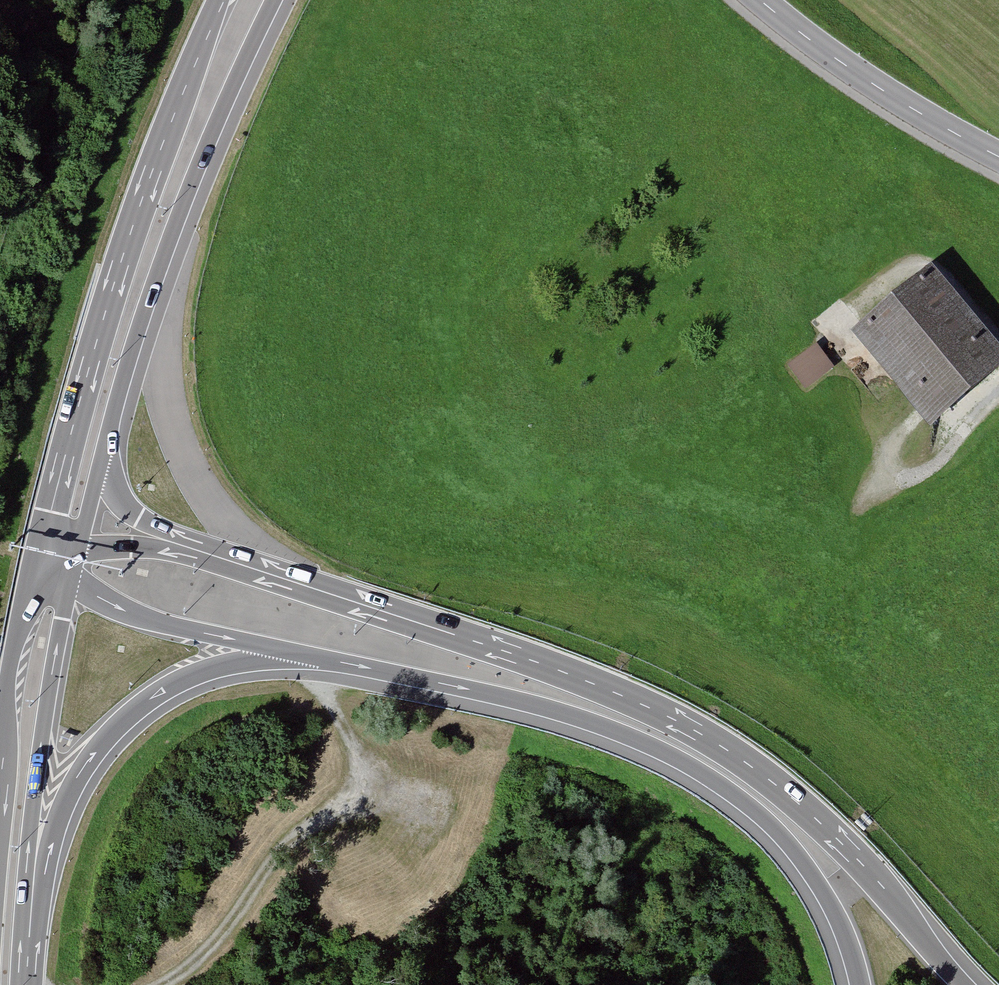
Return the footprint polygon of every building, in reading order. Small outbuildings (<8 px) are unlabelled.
[(998,362),(998,357),(928,270),(842,340),(915,430),(998,362)] [(820,342),(789,363),(806,387),(837,367),(820,342)]
